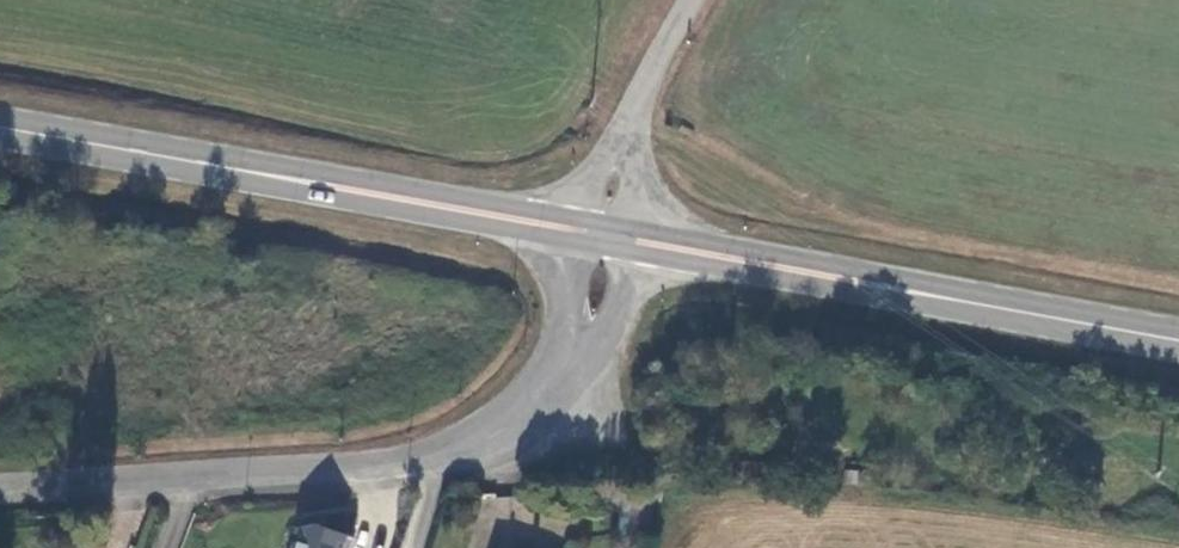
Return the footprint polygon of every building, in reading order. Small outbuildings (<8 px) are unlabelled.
[(357,544),(313,531),(303,533),(298,547),(355,547),(357,544)]
